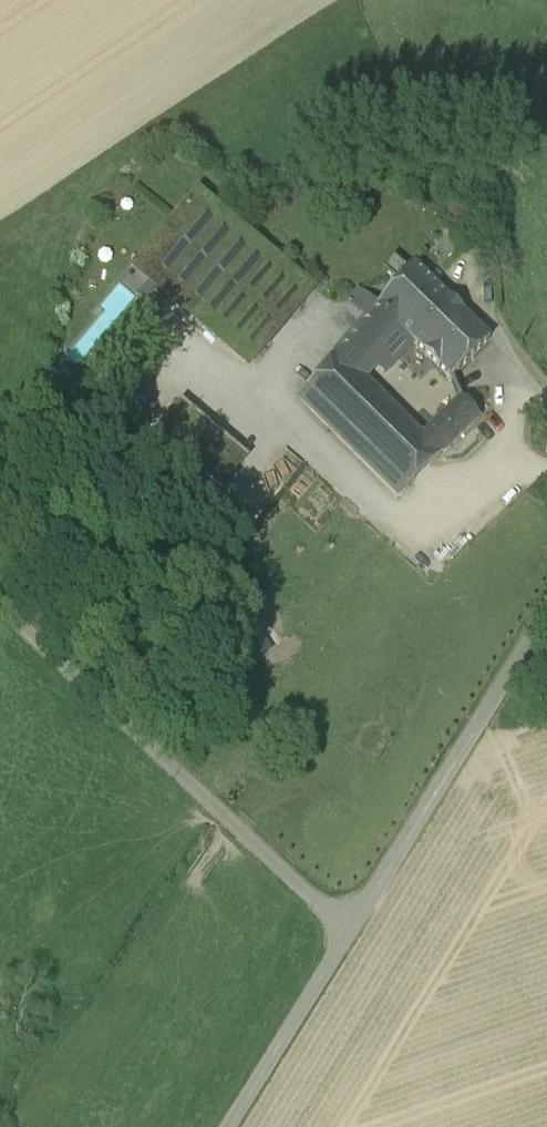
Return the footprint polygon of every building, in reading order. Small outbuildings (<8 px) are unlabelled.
[(317,292),(197,189),(128,271),(248,374),(317,292)] [(447,300),(413,267),(377,308),(399,329),(404,335),(451,381),(489,341),(462,315),(463,315),(447,299),(447,300)] [(90,354),(136,297),(119,283),(73,340),(90,354)] [(348,306),(357,314),(368,301),(359,293),(348,306)] [(377,308),(368,301),(357,314),(366,322),(377,308)] [(399,329),(377,308),(366,322),(304,393),(326,414),(358,377),(373,359),(392,337),(399,329)] [(399,329),(392,337),(397,342),(404,335),(399,329)] [(401,345),(397,342),(392,337),(373,359),(383,367),(401,345)] [(421,440),(358,377),(326,414),(404,492),(478,420),(460,401),(421,440)] [(180,409),(157,436),(219,489),(242,462),(180,409)] [(269,649),(249,618),(234,629),(254,659),(269,649)]
